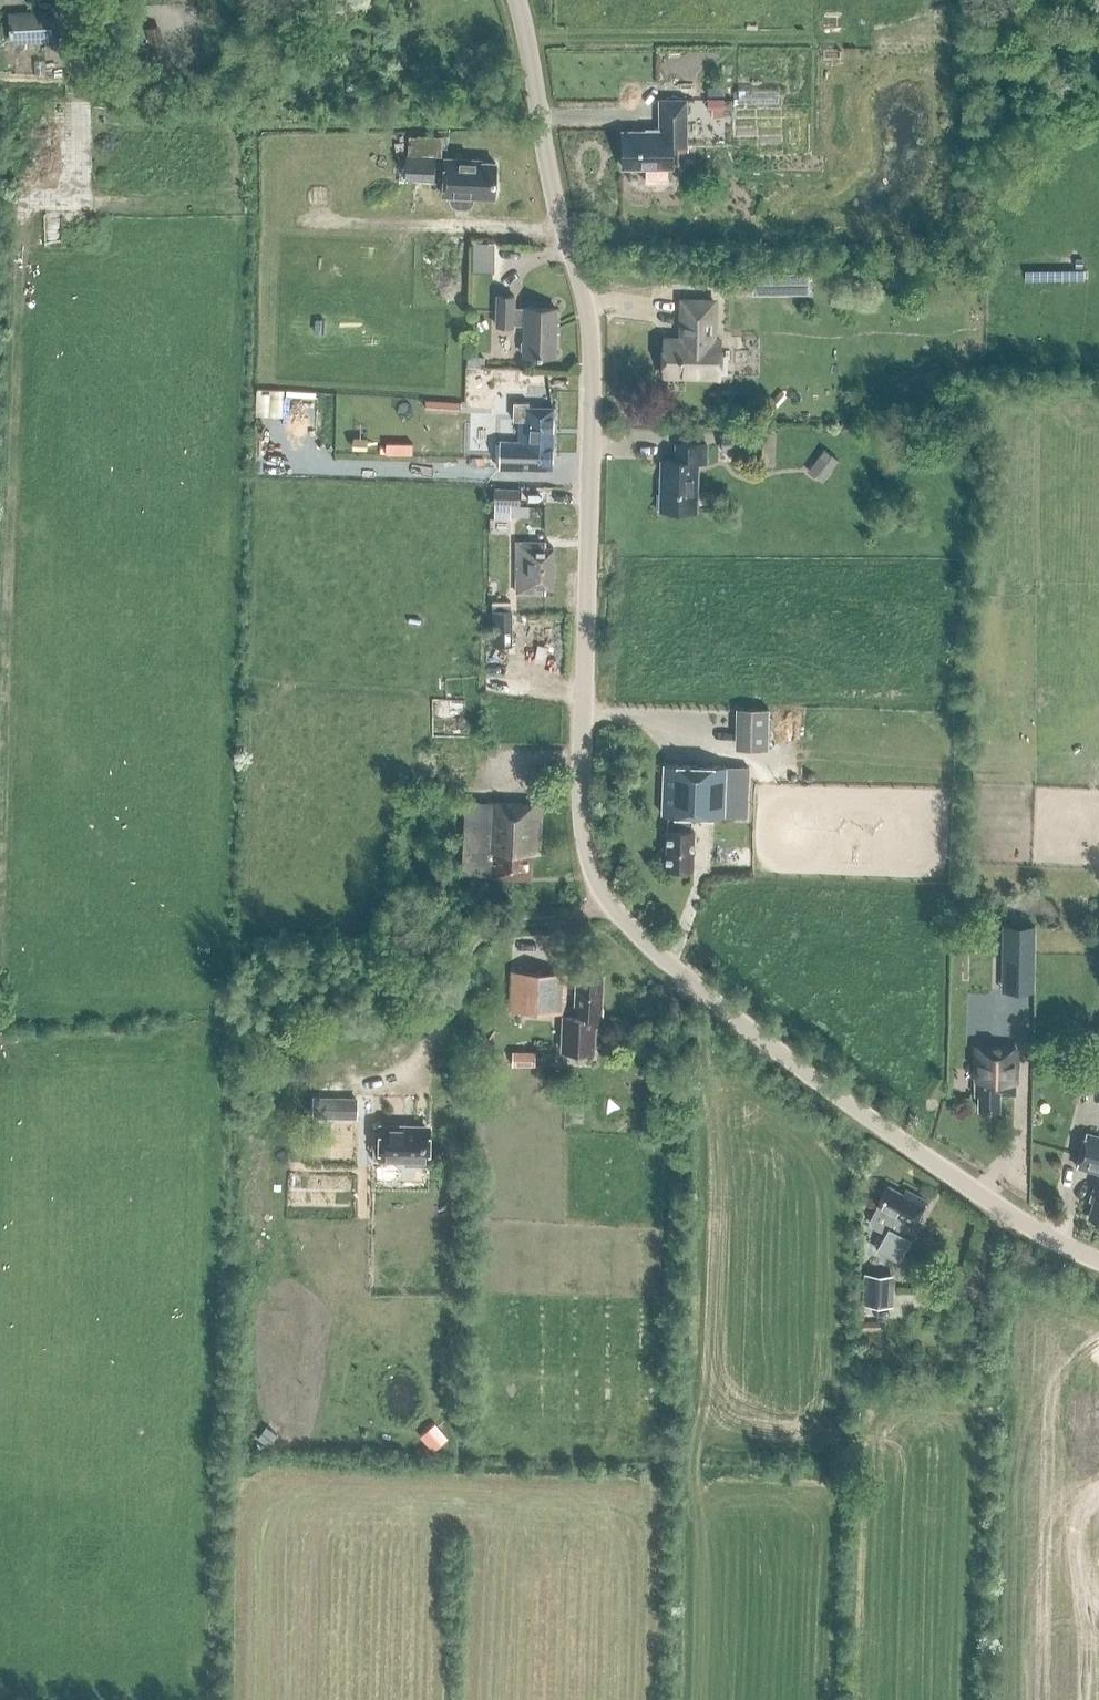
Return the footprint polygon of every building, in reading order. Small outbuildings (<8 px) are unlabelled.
[(330,11),(340,12),(341,0),(331,0),(330,11)] [(405,9),(413,10),(414,0),(406,0),(405,9)] [(7,12),(9,43),(52,41),(50,9),(7,12)] [(659,131),(623,131),(623,168),(645,168),(645,182),(668,182),(668,168),(671,168),(671,144),(686,144),(686,100),(659,100),(659,131)] [(474,159),(445,158),(445,162),(435,162),(435,156),(405,156),(405,181),(443,182),(443,196),(450,196),(450,201),(452,206),(456,208),(466,208),(470,206),(473,202),(473,197),(494,198),(495,163),(479,162),(479,164),(473,163),(474,159)] [(500,268),(501,240),(477,240),(477,268),(500,268)] [(523,355),(555,356),(556,308),(525,307),(525,308),(514,307),(514,296),(497,296),(496,325),(513,326),(513,325),(524,325),(523,355)] [(681,339),(664,339),(663,375),(719,376),(720,340),(713,340),(714,301),(682,300),(681,339)] [(480,357),(467,356),(466,368),(479,369),(480,357)] [(469,395),(536,395),(536,372),(470,372),(469,395)] [(529,402),(513,401),(513,419),(518,419),(517,441),(499,440),(498,467),(507,467),(506,481),(519,481),(519,468),(552,469),(553,407),(529,407),(529,402)] [(661,460),(660,510),(696,511),(697,463),(706,463),(705,444),(675,444),(675,460),(661,460)] [(826,476),(838,460),(824,449),(812,465),(826,476)] [(493,505),(522,505),(523,490),(494,489),(493,505)] [(553,588),(553,547),(545,547),(545,542),(516,542),(516,593),(545,593),(545,588),(553,588)] [(504,581),(490,581),(490,592),(503,592),(504,581)] [(492,645),(512,646),(512,611),(492,611),(492,645)] [(734,749),(767,750),(768,709),(735,707),(734,749)] [(666,868),(692,868),(693,830),(690,830),(690,815),(746,817),(748,767),(663,764),(662,814),(667,815),(666,868)] [(491,875),(491,876),(530,878),(531,854),(539,854),(542,804),(464,801),(461,873),(491,875)] [(1005,921),(1004,985),(1032,986),(1033,922),(1005,921)] [(509,1009),(563,1012),(565,976),(510,973),(509,1009)] [(577,974),(576,1015),(564,1015),(563,1051),(572,1051),(576,1047),(594,1048),(595,1017),(600,1018),(602,975),(577,974)] [(979,1094),(979,1109),(999,1109),(999,1093),(1015,1094),(1016,1048),(976,1047),(975,1094),(979,1094)] [(536,1052),(512,1052),(512,1065),(535,1066),(536,1052)] [(356,1099),(312,1098),(312,1117),(356,1118),(356,1099)] [(373,1160),(404,1161),(404,1166),(429,1166),(429,1132),(406,1131),(407,1126),(373,1126),(373,1160)] [(329,1164),(364,1165),(365,1134),(330,1133),(329,1164)] [(1085,1133),(1076,1166),(1098,1173),(1098,1136),(1085,1133)] [(1098,1181),(1096,1180),(1090,1200),(1093,1201),(1088,1217),(1098,1220),(1098,1179),(1098,1181)] [(906,1189),(903,1194),(888,1186),(878,1205),(871,1219),(872,1225),(890,1235),(880,1253),(898,1262),(910,1239),(908,1238),(928,1201),(906,1189)] [(861,1305),(892,1306),(894,1274),(863,1273),(861,1305)] [(862,1322),(862,1331),(881,1331),(881,1322),(862,1322)] [(446,1441),(434,1427),(420,1438),(423,1442),(433,1453),(446,1441)]
